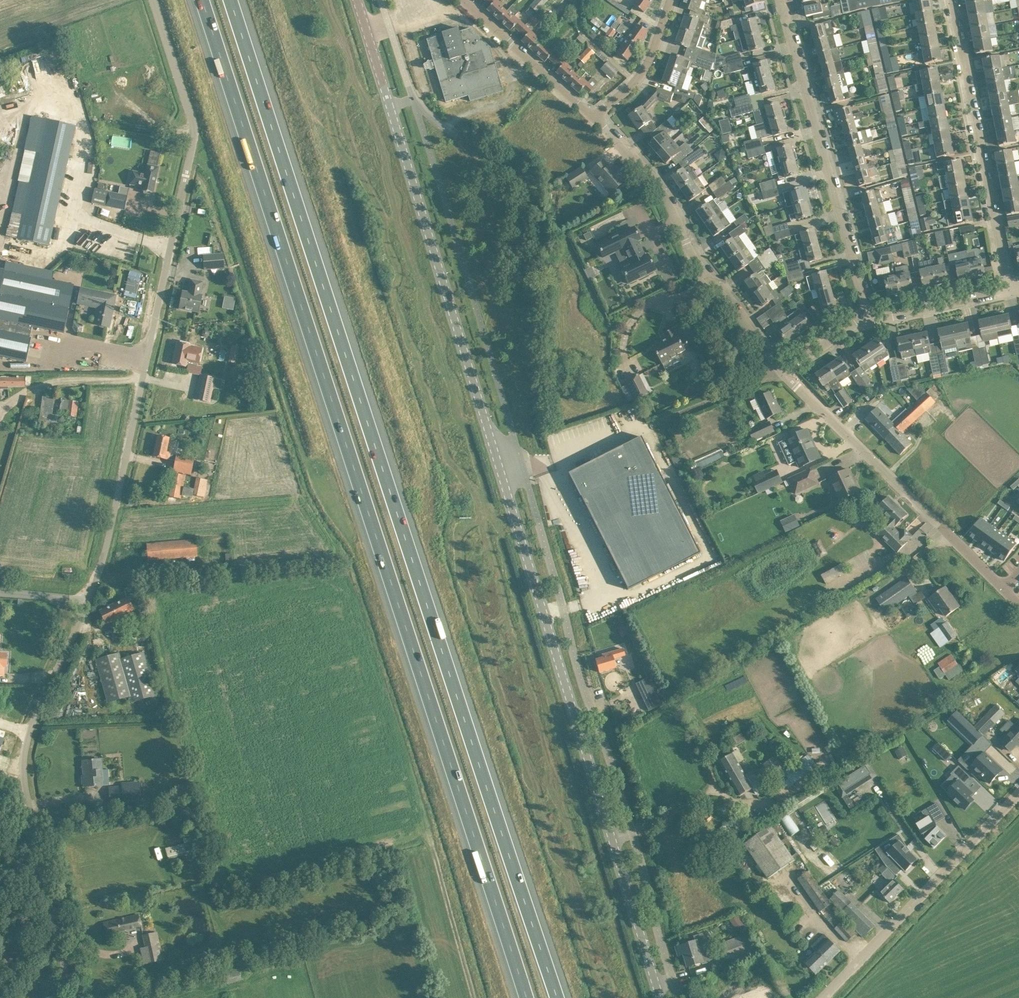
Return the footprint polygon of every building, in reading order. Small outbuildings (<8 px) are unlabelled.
[(404,6),(411,30),(407,31),(417,67),(462,54),(451,18),(447,19),(441,0),(434,0),(421,4),(421,1),(404,6)] [(702,1),(699,0),(683,0),(681,7),(701,14),(702,14),(704,10),(700,8),(702,1)] [(747,7),(745,7),(746,11),(751,10),(750,6),(765,2),(764,0),(745,0),(747,7)] [(830,7),(830,3),(822,5),(821,0),(812,0),(802,2),(804,12),(806,12),(807,16),(813,15),(814,19),(832,15),(832,14),(830,7)] [(851,12),(848,0),(841,0),(841,4),(830,7),(832,14),(832,15),(832,17),(851,12)] [(851,12),(859,9),(857,0),(848,0),(851,12)] [(933,11),(931,0),(921,0),(914,1),(916,14),(933,11)] [(986,13),(995,12),(992,0),(989,0),(984,1),(967,4),(969,16),(986,13)] [(1018,7),(1018,0),(1010,0),(1010,1),(1011,8),(1018,7)] [(540,6),(521,26),(575,74),(574,75),(579,80),(580,79),(599,91),(641,31),(618,15),(607,32),(612,35),(593,62),(550,23),(554,19),(540,6)] [(872,9),(874,19),(881,17),(879,7),(872,9)] [(865,28),(873,26),(870,10),(861,12),(865,27),(865,28)] [(918,26),(935,23),(933,11),(916,14),(918,26)] [(972,29),(989,26),(986,13),(969,16),(972,29)] [(686,15),(681,29),(701,36),(703,28),(705,23),(705,22),(708,23),(710,17),(702,14),(701,14),(699,19),(689,16),(686,15)] [(732,19),(722,21),(721,30),(731,27),(734,26),(732,19)] [(743,23),(737,25),(738,31),(743,29),(746,38),(761,33),(764,33),(761,25),(758,26),(756,19),(747,22),(743,23)] [(833,29),(831,20),(823,23),(823,25),(821,26),(811,28),(815,41),(834,36),(835,35),(833,29)] [(921,39),(938,35),(935,23),(918,26),(921,39)] [(878,35),(885,33),(882,24),(876,25),(878,35)] [(873,26),(865,28),(868,41),(876,38),(873,26)] [(974,41),(991,38),(989,26),(972,29),(974,41)] [(696,49),(697,47),(701,36),(681,29),(676,43),(686,46),(690,48),(690,47),(696,49)] [(746,38),(741,39),(743,46),(744,53),(751,51),(755,50),(764,48),(761,33),(746,38)] [(884,33),(878,35),(881,47),(887,46),(884,33)] [(923,51),(940,48),(938,35),(921,39),(923,51)] [(817,48),(814,49),(816,54),(818,53),(838,48),(837,47),(834,36),(815,41),(817,48)] [(879,51),(876,38),(868,41),(871,53),(879,51)] [(976,54),(986,52),(993,51),(991,38),(974,41),(976,54)] [(717,54),(702,49),(700,48),(697,57),(715,63),(717,54)] [(838,48),(818,53),(822,66),(841,61),(838,48)] [(890,58),(888,48),(881,49),(884,60),(890,58)] [(933,62),(942,60),(940,48),(923,51),(924,57),(925,62),(926,64),(933,62)] [(874,66),(882,63),(879,51),(871,53),(874,66)] [(728,55),(724,57),(725,59),(721,60),(723,67),(730,65),(742,61),(740,52),(728,55)] [(687,75),(690,68),(692,62),(686,59),(682,57),(673,54),(668,68),(687,75)] [(48,56),(32,58),(34,73),(50,71),(48,56)] [(985,72),(1002,68),(1000,56),(983,59),(985,72)] [(714,70),(715,63),(697,57),(695,63),(695,64),(706,68),(711,70),(711,69),(714,70)] [(723,67),(725,74),(744,69),(742,61),(723,67)] [(758,79),(772,75),(768,61),(758,64),(754,65),(755,65),(748,67),(750,73),(752,81),(758,79)] [(841,61),(822,66),(825,78),(845,73),(841,61)] [(877,78),(885,76),(882,63),(874,66),(877,78)] [(988,84),(1004,81),(1010,79),(1008,67),(1002,68),(985,72),(988,84)] [(688,97),(694,99),(700,106),(703,96),(696,95),(696,93),(687,90),(683,89),(687,75),(668,68),(663,82),(676,87),(674,92),(678,94),(688,97)] [(711,70),(706,68),(702,78),(709,80),(713,70),(711,70)] [(923,84),(940,80),(938,68),(921,71),(923,84)] [(827,85),(824,86),(826,92),(829,91),(841,87),(847,86),(848,85),(845,73),(825,78),(827,85)] [(762,93),(766,92),(776,90),(772,75),(758,79),(752,81),(756,95),(762,93)] [(894,75),(888,77),(891,90),(897,89),(894,75)] [(880,93),(889,91),(885,76),(877,78),(880,93)] [(926,96),(942,93),(940,80),(923,84),(926,96)] [(988,84),(990,96),(1007,93),(1004,81),(988,84)] [(706,82),(701,85),(705,91),(710,87),(706,82)] [(841,87),(829,91),(832,103),(832,104),(842,101),(845,100),(851,98),(849,92),(843,93),(841,87)] [(639,129),(648,123),(652,120),(654,117),(650,113),(647,113),(646,112),(658,99),(670,103),(674,93),(658,88),(641,106),(642,108),(630,116),(639,129)] [(894,102),(900,100),(906,99),(904,90),(892,93),(894,102)] [(992,108),(1009,105),(1018,103),(1018,97),(1018,91),(1013,91),(1007,93),(990,96),(992,108)] [(884,113),(893,110),(889,93),(880,95),(884,111),(884,113)] [(928,108),(945,105),(942,93),(926,96),(928,108)] [(687,101),(688,97),(678,94),(677,98),(678,100),(685,102),(687,101)] [(730,110),(752,104),(750,96),(749,94),(734,98),(737,107),(730,110)] [(894,102),(896,111),(902,109),(900,100),(894,102)] [(764,123),(784,117),(784,118),(786,117),(784,109),(782,110),(780,103),(770,106),(766,107),(760,109),(762,115),(764,123)] [(730,110),(732,117),(755,111),(752,104),(730,110)] [(928,108),(930,121),(947,117),(945,105),(928,108)] [(1012,118),(1009,105),(992,108),(995,121),(1012,118)] [(842,124),(855,120),(864,117),(862,112),(853,114),(851,107),(834,112),(838,125),(842,124)] [(886,119),(895,117),(893,110),(884,113),(886,119)] [(17,239),(39,244),(49,246),(75,126),(44,119),(32,116),(24,150),(36,153),(30,183),(19,181),(12,212),(23,215),(17,239)] [(701,120),(710,132),(715,129),(706,116),(701,120)] [(904,116),(897,117),(899,127),(906,126),(904,116)] [(774,135),(778,134),(788,132),(784,118),(784,117),(764,123),(754,126),(758,138),(761,137),(762,139),(768,137),(774,135)] [(933,133),(950,130),(947,117),(930,121),(923,122),(919,123),(920,128),(927,127),(931,126),(933,133)] [(721,120),(724,133),(733,131),(731,118),(721,120)] [(997,133),(1014,130),(1012,118),(995,121),(997,133)] [(650,144),(659,154),(674,141),(668,134),(674,128),(667,120),(650,135),(655,140),(650,144)] [(842,124),(845,136),(858,133),(855,120),(842,124)] [(908,134),(906,126),(899,127),(901,136),(908,134)] [(890,138),(899,135),(897,128),(888,130),(890,137),(890,138)] [(849,149),(862,145),(873,141),(872,137),(873,137),(870,129),(858,133),(845,136),(849,149)] [(950,130),(933,133),(935,145),(952,142),(950,130)] [(1017,143),(1014,130),(997,133),(1000,146),(1017,143)] [(899,135),(890,138),(893,151),(902,148),(899,135)] [(744,142),(746,150),(747,151),(764,146),(762,139),(761,137),(758,138),(744,142)] [(911,149),(910,143),(909,140),(903,142),(905,150),(911,149)] [(672,159),(677,165),(693,150),(686,142),(680,148),(674,141),(659,154),(667,164),(672,159)] [(952,142),(935,145),(937,158),(954,155),(952,142)] [(772,151),(774,157),(776,165),(796,160),(798,159),(796,151),(794,152),(792,145),(782,148),(778,149),(772,151)] [(852,161),(865,157),(871,156),(869,150),(863,149),(862,145),(849,149),(852,161)] [(749,159),(766,153),(764,146),(747,151),(749,159)] [(688,156),(693,164),(706,154),(701,147),(688,156)] [(896,163),(905,161),(902,148),(893,151),(896,163)] [(721,160),(729,155),(724,149),(716,154),(721,160)] [(915,163),(911,149),(905,150),(908,165),(915,163)] [(998,166),(1015,162),(1012,150),(995,153),(998,166)] [(856,173),(876,168),(874,161),(867,163),(865,157),(852,161),(856,173)] [(947,175),(964,172),(961,159),(945,163),(944,161),(936,162),(938,170),(946,168),(947,175)] [(590,172),(610,195),(617,188),(618,189),(625,183),(624,182),(625,181),(620,175),(622,173),(617,168),(615,169),(611,164),(609,166),(603,160),(596,167),(590,172)] [(776,165),(778,173),(780,179),(786,177),(786,178),(800,174),(796,160),(776,165)] [(899,177),(908,175),(905,161),(896,163),(898,169),(899,177)] [(1015,162),(998,166),(1000,178),(1017,175),(1015,162)] [(158,167),(157,167),(148,165),(146,174),(133,171),(130,184),(143,187),(142,191),(144,191),(144,193),(151,194),(151,193),(153,193),(158,167)] [(684,169),(681,171),(673,177),(681,189),(698,177),(690,165),(685,169),(684,169)] [(912,182),(919,180),(915,166),(909,167),(912,182)] [(588,178),(581,167),(566,177),(573,188),(588,178)] [(859,186),(869,184),(872,183),(871,177),(878,175),(876,168),(856,173),(859,186)] [(949,188),(966,185),(964,172),(947,175),(939,177),(941,189),(949,187),(949,188)] [(1000,178),(1003,190),(1018,187),(1018,184),(1017,175),(1000,178)] [(709,185),(714,192),(727,183),(722,176),(709,185)] [(690,201),(698,195),(701,193),(706,189),(698,177),(681,189),(690,201)] [(775,179),(760,183),(762,191),(777,187),(775,179)] [(908,179),(901,181),(902,189),(910,187),(908,179)] [(727,183),(714,192),(718,198),(718,199),(735,187),(733,186),(732,184),(730,180),(727,183)] [(919,180),(912,182),(914,190),(921,189),(919,180)] [(966,185),(949,188),(952,200),(969,197),(966,185)] [(762,191),(764,200),(779,195),(777,187),(762,191)] [(794,205),(810,201),(808,194),(807,193),(805,193),(803,187),(794,190),(790,191),(784,193),(785,199),(788,207),(794,205)] [(902,189),(904,197),(912,195),(910,187),(902,189)] [(1018,200),(1018,187),(1003,190),(1005,202),(1018,200)] [(865,207),(883,202),(879,189),(874,191),(872,192),(871,192),(862,194),(865,207)] [(108,191),(105,206),(126,211),(129,196),(108,191)] [(906,204),(914,202),(912,195),(904,197),(906,204)] [(924,204),(923,198),(922,195),(916,197),(918,206),(924,205),(924,204)] [(946,214),(971,209),(969,197),(952,200),(944,201),(946,214)] [(697,212),(706,224),(723,212),(714,200),(709,204),(697,212)] [(1005,202),(1007,215),(1018,213),(1018,200),(1005,202)] [(798,220),(802,218),(811,216),(810,209),(811,209),(812,208),(810,201),(794,205),(796,213),(790,215),(791,221),(798,219),(798,220)] [(887,214),(883,202),(865,207),(869,220),(887,214)] [(927,214),(924,205),(918,206),(920,215),(927,214)] [(949,226),(964,224),(973,222),(971,209),(946,214),(949,226)] [(918,219),(917,212),(916,211),(908,213),(908,214),(910,222),(918,219)] [(731,224),(727,219),(723,212),(706,224),(714,236),(726,228),(725,228),(731,224)] [(738,227),(741,225),(745,222),(749,219),(745,213),(734,221),(738,227)] [(872,232),(892,226),(888,214),(887,214),(869,220),(872,232)] [(1018,216),(1008,218),(1010,227),(1018,225),(1018,216)] [(927,217),(921,219),(924,231),(930,230),(927,217)] [(918,219),(910,222),(914,238),(922,236),(918,219)] [(769,235),(789,229),(787,223),(773,227),(772,224),(764,226),(766,236),(769,235)] [(733,239),(730,241),(722,247),(730,259),(747,247),(740,236),(746,232),(744,229),(741,225),(738,227),(729,233),(733,239)] [(962,235),(966,234),(976,232),(975,225),(960,228),(962,235)] [(887,236),(896,234),(893,226),(892,226),(872,232),(876,245),(885,242),(889,241),(887,236)] [(637,241),(640,239),(634,227),(597,245),(603,257),(614,252),(623,247),(623,248),(624,247),(631,262),(631,263),(622,267),(621,268),(628,283),(639,278),(640,280),(648,276),(647,274),(655,270),(649,259),(648,256),(647,255),(646,255),(644,256),(637,241)] [(789,229),(775,234),(777,240),(791,236),(789,229)] [(795,235),(799,249),(819,244),(815,229),(802,233),(802,234),(795,235)] [(950,229),(943,231),(946,245),(953,244),(950,229)] [(943,231),(935,232),(938,247),(946,245),(943,231)] [(589,232),(583,235),(586,241),(592,238),(589,232)] [(909,241),(912,256),(919,253),(916,239),(909,241)] [(905,258),(912,256),(909,241),(902,243),(905,258)] [(810,262),(813,261),(823,258),(819,244),(799,249),(803,263),(809,261),(810,262)] [(747,247),(730,259),(738,271),(750,263),(755,259),(747,247)] [(757,257),(761,264),(775,254),(770,247),(757,257)] [(879,249),(876,250),(878,265),(882,264),(894,262),(891,247),(879,249)] [(975,252),(967,254),(972,277),(985,274),(985,273),(993,271),(992,266),(984,268),(982,259),(974,260),(974,258),(976,258),(975,252)] [(223,254),(203,255),(204,269),(224,268),(223,254)] [(765,269),(775,263),(779,260),(776,255),(775,254),(761,264),(765,269)] [(960,280),(972,277),(967,254),(960,255),(961,261),(963,260),(964,263),(956,264),(960,280)] [(933,268),(936,285),(949,282),(945,265),(943,257),(938,258),(940,266),(933,268)] [(787,264),(784,264),(787,275),(803,271),(799,260),(787,264)] [(921,271),(922,278),(924,287),(936,285),(933,268),(926,270),(924,261),(919,262),(921,271)] [(913,290),(911,280),(910,273),(908,265),(903,266),(896,267),(897,276),(901,292),(913,290)] [(27,362),(32,337),(30,337),(32,326),(63,333),(69,306),(73,285),(52,280),(4,270),(0,269),(0,356),(27,362)] [(767,275),(766,275),(763,270),(758,274),(757,274),(746,282),(754,294),(771,282),(767,275)] [(789,282),(805,278),(803,271),(787,275),(788,279),(789,282)] [(817,289),(831,285),(827,271),(817,274),(813,275),(813,276),(807,277),(809,284),(811,291),(812,290),(817,289)] [(897,276),(891,277),(890,273),(884,274),(878,276),(881,287),(887,286),(889,295),(901,292),(897,276)] [(179,308),(199,312),(203,294),(201,294),(204,282),(191,280),(188,292),(183,291),(179,308)] [(776,304),(778,303),(785,298),(795,292),(791,285),(781,291),(781,292),(779,294),(776,289),(778,287),(773,280),(771,282),(754,294),(763,306),(773,299),(776,304)] [(823,312),(837,308),(831,285),(817,289),(819,297),(821,304),(823,312)] [(94,324),(99,325),(109,327),(116,295),(81,288),(78,303),(97,308),(94,324)] [(225,294),(222,306),(233,309),(236,296),(225,294)] [(809,312),(808,310),(801,300),(794,305),(798,310),(795,312),(788,317),(792,322),(800,334),(812,325),(805,315),(809,312)] [(778,303),(776,304),(777,305),(767,312),(774,322),(786,314),(778,303)] [(808,310),(809,312),(811,314),(817,322),(824,317),(816,305),(815,306),(815,305),(808,310)] [(1009,314),(994,317),(999,337),(1005,336),(1006,337),(1013,335),(1011,328),(1012,328),(1009,314)] [(999,337),(994,317),(980,321),(983,334),(985,341),(999,338),(999,337)] [(777,325),(776,325),(780,330),(780,331),(788,342),(793,338),(796,339),(801,336),(800,334),(792,322),(785,327),(782,321),(777,325)] [(968,323),(962,324),(961,322),(953,323),(956,340),(957,344),(958,347),(958,349),(967,347),(966,344),(972,343),(970,337),(971,337),(970,333),(968,323)] [(81,334),(84,325),(74,323),(73,327),(76,333),(81,334)] [(957,344),(956,340),(953,323),(944,325),(945,328),(939,330),(941,339),(942,342),(942,343),(943,347),(957,344)] [(654,346),(663,364),(679,355),(678,354),(686,350),(686,349),(690,347),(687,339),(682,341),(678,334),(677,334),(674,329),(664,334),(667,339),(654,346)] [(917,355),(925,354),(931,352),(930,346),(927,332),(913,335),(916,349),(917,355)] [(916,349),(913,335),(898,338),(900,348),(901,352),(902,352),(903,358),(909,357),(917,355),(916,349)] [(886,350),(884,347),(878,338),(866,347),(874,359),(877,364),(879,366),(885,361),(884,359),(889,356),(886,350)] [(178,343),(174,364),(188,367),(189,364),(192,365),(193,361),(199,363),(202,348),(192,346),(188,345),(189,343),(181,341),(180,343),(178,343)] [(233,346),(229,361),(235,363),(238,347),(233,346)] [(990,363),(988,357),(986,346),(980,348),(983,364),(990,363)] [(867,364),(874,359),(866,347),(854,355),(859,363),(861,366),(861,367),(862,366),(865,372),(870,369),(867,364)] [(983,365),(983,364),(980,348),(973,349),(977,367),(983,365)] [(696,354),(703,368),(708,376),(717,371),(713,363),(706,349),(696,354)] [(949,372),(944,352),(938,353),(942,373),(949,372)] [(942,373),(938,353),(929,355),(930,360),(933,375),(942,373)] [(840,383),(847,378),(852,374),(848,369),(849,369),(841,357),(828,366),(840,383)] [(896,358),(889,359),(891,367),(890,367),(893,382),(897,381),(901,380),(898,366),(896,358)] [(909,379),(906,364),(898,366),(901,380),(909,379)] [(828,391),(832,388),(836,395),(844,389),(840,383),(828,366),(816,374),(824,386),(824,385),(828,391)] [(874,384),(866,373),(861,377),(869,388),(870,390),(871,389),(872,390),(875,388),(873,385),(874,384)] [(624,381),(634,401),(648,394),(638,374),(624,381)] [(200,375),(195,399),(210,402),(213,389),(221,390),(223,380),(215,378),(200,375)] [(0,378),(0,390),(1,390),(1,387),(16,387),(26,386),(26,376),(17,376),(17,377),(9,377),(0,377),(0,378)] [(861,377),(856,381),(863,392),(869,388),(861,377)] [(921,386),(907,389),(917,400),(907,409),(916,419),(936,402),(934,401),(926,392),(921,386)] [(844,407),(852,402),(852,401),(844,389),(836,395),(835,395),(844,407)] [(770,392),(757,398),(767,419),(782,412),(778,403),(776,399),(774,400),(770,392)] [(43,395),(39,420),(57,422),(58,415),(52,414),(55,397),(43,395)] [(78,402),(68,401),(62,400),(60,413),(66,414),(66,415),(76,416),(78,402)] [(878,407),(866,419),(885,439),(886,439),(892,433),(890,430),(895,426),(902,433),(916,419),(907,409),(892,422),(878,407)] [(750,431),(754,440),(774,431),(770,421),(750,431)] [(912,444),(902,433),(895,426),(890,430),(892,433),(886,439),(901,455),(912,444)] [(821,458),(813,442),(807,429),(798,433),(786,439),(796,461),(799,468),(809,463),(818,459),(821,458)] [(169,438),(168,438),(158,436),(154,456),(175,461),(173,470),(191,474),(195,458),(167,452),(167,451),(166,451),(169,438)] [(604,455),(568,473),(579,494),(580,497),(581,496),(628,589),(700,553),(641,436),(604,455)] [(697,468),(727,459),(724,449),(694,459),(697,468)] [(680,459),(673,463),(677,470),(684,466),(680,459)] [(795,476),(789,479),(792,484),(796,493),(819,483),(812,468),(795,476)] [(860,493),(855,482),(849,469),(846,470),(837,474),(828,478),(840,502),(851,497),(860,493)] [(755,479),(753,480),(759,494),(766,490),(773,487),(778,485),(771,472),(765,474),(755,479)] [(183,487),(185,475),(175,473),(170,496),(180,498),(183,487)] [(877,533),(889,544),(897,552),(906,544),(913,537),(905,529),(900,534),(894,527),(907,514),(889,497),(878,508),(890,520),(877,533)] [(851,509),(854,516),(864,511),(860,504),(851,509)] [(785,531),(800,525),(794,514),(780,520),(785,531)] [(981,518),(969,535),(978,541),(990,524),(981,518)] [(990,524),(978,541),(987,548),(999,531),(990,524)] [(999,531),(987,548),(996,554),(1008,537),(999,531)] [(1008,537),(996,554),(1005,561),(1017,544),(1008,537)] [(157,543),(147,544),(148,560),(158,559),(175,558),(175,562),(198,560),(198,556),(197,540),(157,543)] [(817,551),(821,555),(827,549),(820,543),(818,545),(820,547),(817,551)] [(208,564),(219,564),(218,555),(208,556),(208,564)] [(828,583),(849,574),(844,564),(823,573),(828,583)] [(876,599),(885,611),(915,590),(907,578),(876,599)] [(929,599),(933,605),(937,610),(940,608),(946,616),(960,607),(945,587),(929,599)] [(911,598),(915,604),(925,597),(921,591),(911,598)] [(106,623),(133,610),(127,598),(100,611),(106,623)] [(957,635),(948,622),(947,622),(946,623),(939,627),(949,641),(957,635)] [(629,636),(619,638),(620,646),(631,644),(629,636)] [(600,672),(609,669),(616,667),(613,659),(625,655),(622,648),(602,654),(603,657),(596,659),(600,672)] [(4,676),(4,667),(6,667),(6,666),(8,665),(8,661),(7,660),(7,654),(0,653),(0,676),(4,676)] [(108,702),(118,700),(131,696),(132,702),(155,695),(143,653),(121,659),(119,653),(96,660),(108,702)] [(945,674),(949,680),(962,671),(951,654),(938,663),(940,666),(934,670),(939,678),(945,674)] [(729,690),(749,681),(746,676),(727,685),(729,690)] [(653,686),(640,692),(648,711),(661,705),(653,686)] [(981,720),(974,726),(983,735),(1005,713),(996,704),(981,720)] [(951,717),(948,720),(955,728),(973,745),(974,745),(983,735),(974,727),(974,726),(957,710),(951,717)] [(1002,731),(1008,737),(1002,743),(1011,751),(1018,742),(1018,721),(1015,726),(1011,722),(1002,731)] [(922,730),(910,737),(926,763),(938,756),(922,730)] [(939,743),(934,749),(947,761),(952,755),(939,743)] [(975,756),(969,763),(975,769),(974,770),(980,775),(981,774),(990,783),(1000,773),(995,767),(997,765),(978,746),(972,753),(975,756)] [(901,748),(895,751),(899,759),(905,756),(901,748)] [(746,775),(738,762),(733,753),(729,756),(720,761),(740,796),(753,788),(756,793),(764,789),(755,775),(754,775),(752,771),(746,775)] [(762,764),(773,780),(786,770),(776,755),(762,764)] [(805,760),(804,759),(767,786),(774,796),(811,769),(807,764),(810,762),(807,758),(805,760)] [(84,775),(81,776),(82,784),(84,784),(85,786),(95,786),(103,785),(103,780),(102,769),(101,759),(93,760),(83,760),(84,775)] [(934,775),(942,770),(936,760),(928,765),(934,775)] [(855,807),(847,794),(871,779),(861,763),(838,778),(832,782),(834,786),(842,798),(851,810),(855,807)] [(959,781),(948,793),(956,800),(955,801),(959,805),(960,804),(965,809),(974,800),(970,796),(972,793),(967,788),(974,781),(959,766),(952,774),(959,781)] [(141,790),(140,785),(140,781),(121,783),(121,786),(108,787),(110,802),(123,801),(123,805),(142,803),(141,790)] [(937,827),(936,826),(935,824),(936,823),(935,822),(944,816),(945,817),(940,809),(937,803),(937,802),(922,811),(926,818),(916,824),(922,835),(923,834),(926,839),(934,848),(947,834),(938,826),(937,827)] [(800,830),(794,821),(789,816),(789,815),(788,813),(780,819),(791,836),(800,830)] [(753,838),(745,844),(768,878),(795,860),(771,825),(753,838)] [(829,831),(825,825),(819,829),(823,835),(829,831)] [(876,849),(885,864),(888,868),(889,867),(896,874),(903,867),(906,870),(917,859),(906,847),(907,846),(899,834),(892,839),(896,844),(880,854),(876,849)] [(829,839),(833,846),(839,843),(834,835),(829,839)] [(195,840),(165,848),(168,859),(198,851),(195,840)] [(889,881),(878,892),(883,897),(884,896),(890,903),(904,889),(895,879),(898,876),(896,874),(889,867),(888,868),(882,874),(889,881)] [(810,870),(797,878),(820,911),(830,904),(831,903),(810,870)] [(752,880),(747,883),(755,893),(760,890),(752,880)] [(841,912),(864,937),(875,926),(868,919),(857,909),(851,904),(851,903),(851,902),(844,896),(845,895),(839,890),(832,898),(841,912)] [(737,914),(730,919),(738,933),(746,927),(737,914)] [(106,934),(116,931),(141,926),(139,915),(104,923),(106,934)] [(844,919),(835,928),(841,934),(847,942),(856,933),(850,926),(844,919)] [(157,932),(141,935),(144,948),(148,947),(151,962),(163,960),(159,944),(157,932)] [(720,943),(729,967),(761,955),(759,948),(754,950),(748,933),(720,943)] [(805,962),(809,967),(816,974),(841,950),(825,934),(814,945),(812,943),(810,945),(816,951),(805,962)] [(689,966),(698,963),(703,962),(703,960),(708,958),(706,949),(707,949),(704,939),(697,941),(677,947),(678,948),(683,946),(689,966)] [(706,963),(691,967),(693,976),(708,972),(706,963)] [(224,972),(226,976),(228,983),(242,979),(239,968),(224,972)] [(160,981),(167,979),(166,973),(158,975),(160,981)]
